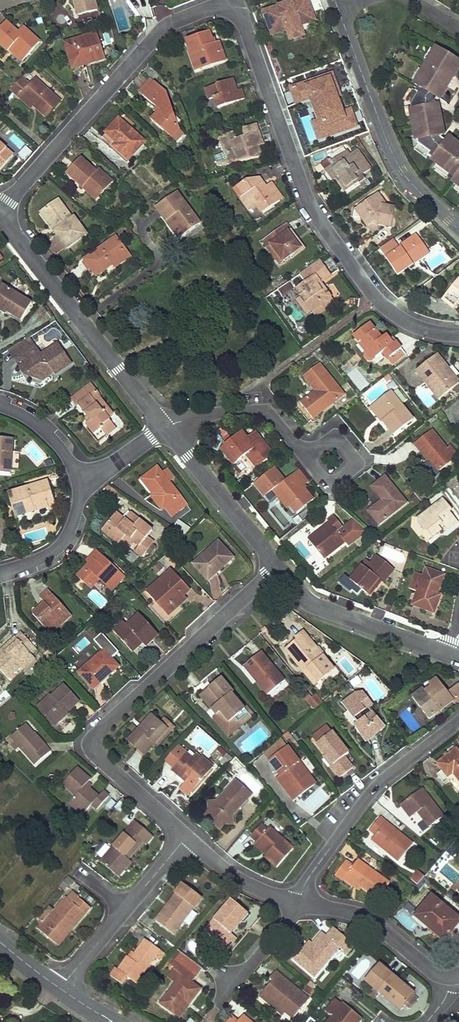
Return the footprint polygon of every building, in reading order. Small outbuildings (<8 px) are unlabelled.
[(78,15),(97,10),(94,0),(74,0),(78,15)] [(158,5),(158,0),(152,0),(152,17),(168,17),(168,5),(158,5)] [(265,14),(274,37),(289,31),(290,35),(303,31),(301,26),(316,21),(308,0),(302,0),(265,14)] [(0,30),(0,45),(8,53),(10,51),(13,47),(26,59),(40,44),(23,29),(18,34),(6,23),(0,30)] [(303,31),(290,35),(292,41),(305,36),(303,31)] [(97,34),(65,44),(74,69),(91,64),(90,60),(104,56),(97,34)] [(210,34),(199,38),(200,41),(189,45),(191,53),(189,53),(196,72),(226,61),(220,44),(215,46),(210,34)] [(13,47),(10,51),(23,63),(26,59),(13,47)] [(436,48),(432,55),(435,57),(431,62),(428,60),(422,71),(425,73),(422,78),(419,76),(414,84),(418,86),(415,91),(418,93),(413,101),(416,115),(412,116),(415,132),(419,132),(421,144),(429,151),(427,154),(433,158),(430,161),(443,170),(445,167),(450,171),(448,174),(454,178),(451,182),(457,187),(458,184),(458,156),(458,155),(458,147),(448,138),(445,143),(442,146),(438,143),(440,140),(443,136),(437,106),(434,104),(430,101),(434,96),(437,98),(440,100),(448,86),(438,80),(444,71),(454,77),(458,68),(458,61),(436,48)] [(104,56),(90,60),(91,64),(105,59),(104,56)] [(438,80),(448,86),(454,77),(444,71),(438,80)] [(309,89),(308,85),(292,91),(298,105),(313,100),(324,126),(328,125),(333,136),(358,126),(351,111),(343,114),(334,91),(338,90),(333,75),(320,80),(321,84),(309,89)] [(17,84),(11,90),(19,98),(22,94),(35,106),(34,107),(47,118),(61,102),(35,79),(30,85),(22,78),(17,84)] [(151,79),(139,92),(161,112),(152,121),(169,137),(178,126),(171,120),(174,116),(169,110),(171,107),(165,91),(151,79)] [(232,80),(206,89),(209,100),(214,99),(218,109),(244,100),(241,90),(235,93),(233,87),(234,86),(232,80)] [(22,94),(19,98),(32,110),(34,107),(35,106),(22,94)] [(119,120),(103,138),(129,161),(146,143),(119,120)] [(256,125),(242,130),(244,137),(259,132),(256,125)] [(178,126),(169,137),(173,139),(180,131),(178,126)] [(234,132),(219,138),(222,146),(226,144),(229,152),(225,153),(229,164),(263,157),(259,147),(257,148),(255,143),(262,140),(259,132),(244,137),(244,138),(237,140),(234,132)] [(1,171),(14,157),(0,145),(0,171),(1,171)] [(333,166),(327,171),(334,181),(336,180),(340,177),(343,181),(339,184),(345,193),(359,183),(356,178),(362,174),(363,175),(371,169),(357,150),(349,156),(350,158),(344,163),(340,157),(333,163),(331,160),(329,162),(333,166)] [(347,153),(340,157),(344,163),(350,158),(349,156),(347,153)] [(81,159),(67,175),(84,189),(88,185),(101,197),(114,183),(99,170),(97,172),(81,159)] [(247,182),(239,188),(245,197),(241,200),(248,209),(255,204),(258,207),(264,215),(280,202),(276,197),(279,194),(271,184),(266,188),(259,180),(247,182)] [(88,185),(84,189),(97,201),(101,197),(88,185)] [(239,188),(235,191),(241,200),(245,197),(239,188)] [(177,193),(156,208),(167,222),(172,219),(184,235),(200,224),(177,193)] [(371,200),(360,207),(363,212),(362,220),(368,228),(375,223),(379,223),(379,226),(392,229),(396,209),(383,207),(384,202),(371,200)] [(73,220),(59,201),(43,212),(55,228),(56,227),(59,230),(56,232),(68,249),(87,235),(74,218),(73,220)] [(255,204),(248,209),(251,213),(258,207),(255,204)] [(360,207),(355,211),(362,220),(363,212),(360,207)] [(43,212),(41,213),(56,232),(59,230),(56,227),(55,228),(43,212)] [(172,219),(167,222),(180,239),(184,235),(172,219)] [(375,223),(368,228),(373,234),(378,230),(379,226),(379,223),(375,223)] [(288,225),(263,243),(268,249),(271,246),(284,263),(301,250),(289,234),(292,231),(288,225)] [(292,231),(289,234),(301,250),(305,247),(292,231)] [(380,249),(387,260),(399,276),(413,265),(411,262),(427,250),(417,235),(400,247),(402,249),(401,250),(394,239),(380,249)] [(117,238),(85,261),(97,277),(114,265),(127,255),(121,248),(123,246),(117,238)] [(123,246),(121,248),(127,255),(114,265),(116,268),(131,256),(123,246)] [(271,246),(268,249),(280,266),(284,263),(271,246)] [(427,250),(411,262),(413,265),(430,253),(427,250)] [(320,261),(304,272),(310,280),(306,283),(296,291),(301,297),(297,301),(308,315),(312,312),(322,305),(325,309),(335,302),(326,290),(323,293),(318,286),(321,284),(331,277),(320,261)] [(304,272),(300,275),(306,283),(310,280),(304,272)] [(443,302),(455,310),(458,305),(458,280),(443,302)] [(12,285),(8,291),(16,295),(20,289),(12,285)] [(7,316),(9,313),(22,321),(32,304),(16,295),(8,291),(3,287),(0,292),(0,312),(7,316)] [(322,305),(312,312),(317,318),(326,311),(325,309),(322,305)] [(370,324),(354,337),(359,344),(362,341),(376,359),(383,354),(389,361),(402,350),(396,343),(393,345),(390,340),(386,336),(382,339),(370,324)] [(34,345),(29,338),(12,350),(17,357),(34,345)] [(362,341),(359,344),(373,362),(376,359),(362,341)] [(31,348),(17,357),(30,376),(39,379),(48,373),(46,371),(50,368),(55,375),(71,364),(57,345),(44,354),(41,355),(36,354),(31,348)] [(34,345),(31,348),(36,354),(41,355),(34,345)] [(418,372),(440,399),(458,384),(458,382),(449,369),(447,371),(443,367),(446,365),(438,356),(418,372)] [(319,364),(304,377),(316,392),(301,404),(314,420),(345,395),(319,364)] [(92,384),(72,400),(78,408),(79,407),(88,417),(91,422),(88,424),(87,425),(95,435),(102,430),(107,436),(116,428),(109,419),(114,416),(99,397),(101,396),(92,384)] [(413,419),(391,390),(373,404),(385,419),(383,421),(394,435),(413,419)] [(373,404),(370,407),(382,422),(385,419),(373,404)] [(432,431),(415,445),(438,473),(454,459),(446,449),(432,431)] [(243,432),(221,449),(235,466),(247,456),(257,469),(274,456),(258,436),(251,442),(248,439),(243,432)] [(256,433),(248,439),(251,442),(258,436),(256,433)] [(11,474),(11,469),(12,454),(13,440),(0,439),(0,474),(11,474)] [(450,446),(446,449),(454,459),(458,456),(450,446)] [(19,455),(12,454),(11,469),(19,470),(19,455)] [(158,468),(142,480),(152,493),(154,492),(156,495),(152,498),(162,511),(165,508),(172,517),(187,505),(158,468)] [(266,498),(276,489),(297,514),(314,501),(293,475),(285,482),(274,468),(255,484),(266,498)] [(407,503),(385,477),(372,487),(383,500),(369,511),(379,525),(407,503)] [(49,481),(8,494),(16,518),(35,512),(34,509),(48,505),(46,499),(54,497),(49,481)] [(279,498),(294,517),(297,514),(276,489),(266,498),(255,484),(252,486),(269,506),(279,498)] [(54,497),(46,499),(48,505),(34,509),(35,512),(56,506),(54,497)] [(443,500),(420,518),(420,526),(425,532),(428,532),(434,539),(443,531),(440,528),(443,525),(446,529),(447,530),(451,530),(458,523),(450,512),(452,511),(443,500)] [(116,513),(102,531),(120,544),(126,536),(139,546),(135,551),(143,557),(154,543),(147,537),(153,531),(134,516),(131,520),(127,517),(125,520),(116,513)] [(317,533),(309,540),(325,560),(351,539),(354,543),(368,532),(354,519),(344,528),(335,516),(328,521),(330,523),(331,525),(319,535),(317,533)] [(330,523),(317,533),(319,535),(331,525),(330,523)] [(428,532),(425,532),(424,536),(429,542),(434,539),(428,532)] [(219,542),(194,565),(209,581),(233,558),(219,542)] [(125,555),(132,563),(138,558),(131,550),(125,555)] [(98,551),(91,558),(94,560),(90,564),(77,577),(91,590),(99,581),(111,592),(124,578),(98,551)] [(362,566),(351,581),(367,594),(378,579),(381,582),(384,584),(395,570),(377,556),(366,569),(362,566)] [(172,570),(147,592),(169,616),(177,609),(174,605),(184,596),(190,591),(172,570)] [(443,577),(427,571),(424,579),(417,576),(412,590),(419,593),(413,608),(432,615),(440,595),(437,594),(443,577)] [(378,579),(367,594),(370,596),(381,582),(378,579)] [(49,590),(40,598),(45,603),(33,614),(48,632),(61,620),(63,623),(72,615),(49,590)] [(184,596),(174,605),(177,609),(187,599),(184,596)] [(123,622),(113,631),(132,652),(139,645),(137,643),(140,641),(146,646),(159,635),(140,614),(127,626),(123,622)] [(61,620),(48,632),(51,634),(63,623),(61,620)] [(298,640),(289,647),(307,669),(304,672),(315,685),(334,669),(303,632),(296,638),(298,640)] [(0,656),(0,670),(8,679),(33,656),(30,652),(35,647),(23,634),(17,639),(19,641),(8,652),(6,650),(0,656)] [(289,647),(286,650),(304,672),(307,669),(289,647)] [(104,651),(80,673),(94,689),(118,667),(104,651)] [(262,652),(244,666),(249,673),(251,671),(255,676),(253,678),(268,696),(285,681),(262,652)] [(222,677),(200,695),(213,710),(220,704),(224,709),(221,711),(222,713),(230,723),(232,721),(245,710),(232,694),(234,692),(222,677)] [(425,692),(430,698),(419,706),(430,720),(458,697),(458,685),(448,693),(437,678),(429,684),(431,687),(425,692)] [(64,686),(40,708),(55,725),(79,703),(64,686)] [(305,700),(314,709),(323,702),(314,692),(305,700)] [(355,694),(344,702),(349,709),(347,711),(353,719),(356,717),(359,722),(356,724),(355,725),(356,728),(366,742),(385,727),(373,712),(371,713),(367,708),(372,705),(362,692),(358,695),(357,694),(355,694)] [(425,692),(414,700),(419,706),(430,698),(425,692)] [(395,701),(392,699),(383,706),(385,709),(395,701)] [(344,702),(341,704),(347,711),(349,709),(344,702)] [(222,713),(217,716),(214,719),(229,737),(252,718),(245,710),(232,721),(230,723),(222,713)] [(139,730),(129,741),(145,755),(155,744),(168,730),(152,716),(142,726),(144,728),(141,732),(139,730)] [(26,725),(11,738),(36,765),(51,751),(35,733),(34,734),(26,725)] [(313,737),(318,743),(332,733),(327,727),(313,737)] [(168,730),(155,744),(158,746),(171,733),(168,730)] [(318,743),(317,744),(326,755),(333,765),(331,766),(340,778),(353,768),(345,756),(349,753),(333,732),(332,733),(318,743)] [(173,769),(187,753),(179,745),(165,762),(173,769)] [(289,747),(270,761),(282,776),(292,789),(298,784),(304,792),(316,783),(289,747)] [(438,763),(448,777),(454,773),(458,780),(458,752),(457,749),(438,763)] [(187,753),(185,755),(196,764),(202,758),(196,753),(192,757),(187,753)] [(232,757),(228,753),(222,759),(223,760),(221,762),(224,765),(232,757)] [(173,769),(172,770),(178,775),(180,773),(186,778),(187,776),(190,778),(183,786),(191,794),(214,768),(202,758),(196,764),(185,755),(173,769)] [(326,755),(324,756),(331,766),(333,765),(326,755)] [(77,768),(63,784),(76,796),(72,801),(85,813),(92,806),(97,810),(110,797),(104,792),(99,797),(90,789),(85,786),(88,783),(91,780),(77,768)] [(448,778),(458,792),(458,791),(458,783),(453,775),(448,778)] [(282,776),(279,779),(295,800),(304,792),(298,784),(292,789),(282,776)] [(209,811),(205,815),(221,829),(225,825),(233,825),(234,823),(232,812),(236,809),(238,810),(252,795),(236,781),(222,796),(224,798),(220,802),(210,802),(208,803),(209,811)] [(183,786),(180,789),(189,797),(191,794),(183,786)] [(422,789),(401,805),(411,818),(418,812),(429,827),(443,816),(422,789)] [(72,801),(69,804),(83,816),(85,813),(72,801)] [(380,817),(370,830),(376,835),(375,837),(384,845),(382,847),(399,861),(413,844),(380,817)] [(136,822),(101,862),(115,874),(121,867),(125,870),(132,861),(125,856),(128,852),(132,855),(143,842),(146,844),(153,837),(136,822)] [(262,824),(251,837),(257,842),(269,852),(266,856),(265,857),(277,868),(294,848),(270,827),(268,830),(262,824)] [(375,837),(372,840),(382,847),(384,845),(375,837)] [(257,842),(255,845),(266,856),(269,852),(257,842)] [(346,861),(335,875),(343,881),(344,879),(347,876),(361,887),(377,900),(390,883),(358,860),(353,866),(346,861)] [(121,867),(115,874),(118,877),(125,870),(121,867)] [(392,872),(390,875),(398,881),(400,878),(392,872)] [(347,876),(344,879),(359,891),(361,887),(347,876)] [(68,877),(66,879),(73,885),(75,882),(68,877)] [(415,877),(409,884),(415,889),(421,881),(415,877)] [(421,881),(415,889),(418,892),(428,879),(425,877),(421,881)] [(177,895),(156,921),(174,935),(202,898),(184,884),(176,894),(177,895)] [(72,892),(67,898),(73,903),(78,897),(72,892)] [(418,913),(432,925),(429,929),(444,941),(458,923),(458,918),(432,895),(418,913)] [(43,921),(37,928),(55,943),(70,925),(74,928),(91,908),(78,897),(73,903),(67,898),(45,923),(43,921)] [(233,900),(205,932),(228,951),(238,940),(231,934),(241,923),(243,924),(250,915),(233,900)] [(418,913),(414,916),(429,929),(432,925),(418,913)] [(70,925),(55,943),(58,946),(74,928),(70,925)] [(307,946),(295,960),(315,977),(340,947),(342,949),(347,943),(345,941),(333,931),(328,937),(326,935),(324,937),(313,951),(307,946)] [(310,943),(307,946),(313,951),(324,937),(321,934),(312,945),(310,943)] [(128,957),(119,971),(127,977),(137,983),(160,950),(146,939),(132,960),(128,957)] [(197,976),(176,960),(172,964),(176,967),(168,978),(176,985),(161,1004),(175,1014),(186,1000),(191,1004),(201,990),(192,982),(197,976)] [(380,965),(366,981),(401,1011),(405,1006),(410,1010),(419,1000),(414,996),(415,994),(380,965)] [(111,975),(123,983),(127,977),(119,971),(115,968),(111,975)] [(276,971),(269,979),(272,981),(262,993),(285,1012),(293,1019),(310,999),(276,971)] [(262,993),(259,996),(282,1015),(285,1012),(262,993)] [(325,1011),(332,1017),(328,1021),(359,1021),(362,1019),(344,1003),(342,1005),(336,999),(325,1011)] [(186,1000),(175,1014),(180,1018),(191,1004),(186,1000)]
